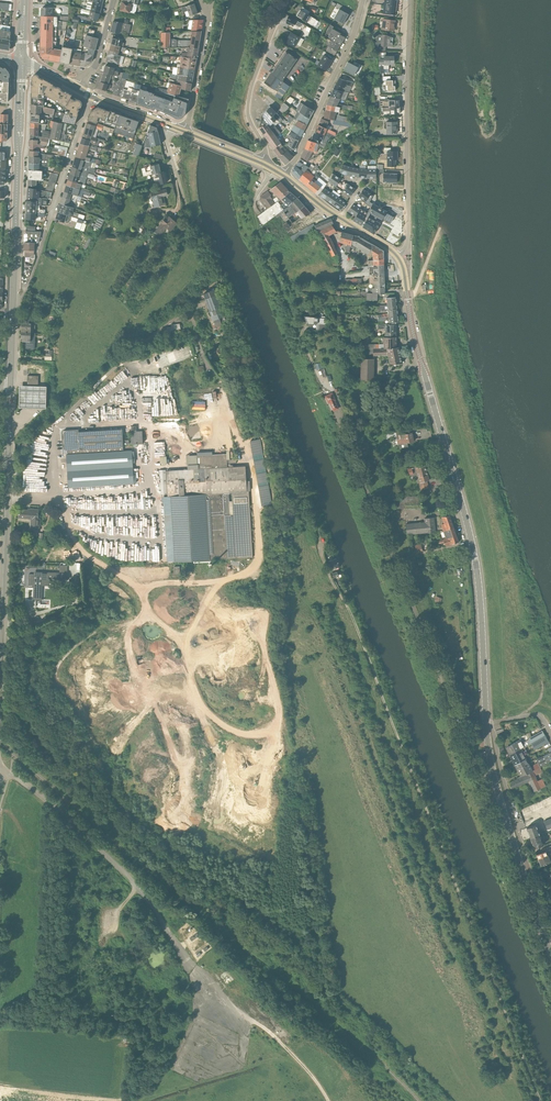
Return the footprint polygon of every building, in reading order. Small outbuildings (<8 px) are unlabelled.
[(82,9),(100,13),(103,4),(89,0),(88,0),(86,7),(82,6),(82,9)] [(396,15),(397,0),(384,0),(382,13),(396,15)] [(122,1),(120,10),(130,13),(130,12),(135,13),(137,4),(122,1)] [(194,3),(182,7),(183,12),(185,11),(186,17),(197,13),(194,3)] [(52,13),(52,8),(41,7),(41,11),(40,11),(40,15),(41,15),(41,16),(51,16),(51,13),(52,13)] [(302,7),(299,12),(299,11),(296,15),(307,21),(307,22),(312,25),(316,19),(308,14),(309,11),(302,7)] [(73,17),(72,21),(79,22),(79,18),(81,18),(93,22),(94,20),(98,21),(100,13),(82,9),(80,13),(82,14),(82,15),(78,15),(77,17),(73,17)] [(339,9),(334,18),(343,24),(349,14),(339,9)] [(120,31),(129,33),(131,25),(121,22),(122,16),(115,14),(114,20),(111,32),(119,34),(120,31)] [(41,26),(67,26),(68,22),(58,20),(58,16),(41,16),(41,26)] [(302,25),(303,24),(296,20),(296,19),(288,16),(285,22),(293,26),(294,24),(300,27),(301,24),(302,25)] [(189,20),(188,30),(201,30),(203,19),(189,20)] [(395,20),(382,19),(381,29),(394,31),(395,20)] [(364,21),(362,28),(372,29),(372,30),(377,31),(378,25),(372,24),(372,22),(364,21)] [(330,24),(325,34),(331,38),(332,37),(333,37),(331,41),(340,46),(344,37),(343,36),(343,35),(332,28),(333,26),(330,24)] [(41,26),(41,36),(57,37),(57,36),(60,36),(61,30),(66,30),(67,26),(41,26)] [(95,30),(88,28),(83,46),(95,49),(98,38),(93,37),(95,30)] [(10,31),(0,29),(0,30),(0,49),(4,49),(8,50),(10,49),(10,31)] [(198,49),(201,31),(192,31),(190,40),(177,40),(174,39),(170,39),(170,32),(161,33),(160,47),(181,48),(188,47),(198,49)] [(290,32),(285,41),(294,47),(296,44),(300,46),(304,39),(290,32)] [(392,46),(393,36),(387,36),(387,35),(382,34),(381,35),(377,34),(376,42),(372,42),(375,50),(385,51),(385,47),(386,47),(386,46),(392,46)] [(57,37),(41,36),(40,46),(57,47),(57,37)] [(122,40),(122,39),(120,38),(119,39),(112,37),(111,44),(120,46),(122,42),(125,43),(126,41),(122,40)] [(331,41),(326,50),(334,55),(336,51),(340,46),(331,41)] [(63,43),(60,63),(69,64),(73,45),(63,43)] [(120,46),(111,44),(109,50),(116,52),(116,53),(118,54),(119,51),(125,52),(126,48),(120,46)] [(57,47),(40,46),(40,54),(41,55),(41,56),(43,58),(43,57),(44,59),(60,62),(62,50),(57,49),(57,47)] [(197,56),(198,49),(188,47),(182,48),(182,51),(184,51),(184,52),(182,52),(181,55),(179,55),(179,56),(197,58),(194,57),(195,56),(197,56)] [(108,62),(119,64),(122,65),(124,56),(121,56),(118,55),(118,54),(116,53),(116,52),(109,50),(107,58),(106,61),(108,62)] [(282,81),(297,59),(286,51),(271,71),(270,72),(282,81)] [(81,53),(72,52),(70,63),(80,65),(81,53)] [(91,62),(94,53),(81,52),(80,65),(85,66),(91,62)] [(379,59),(380,73),(380,76),(383,76),(383,73),(384,73),(384,69),(388,68),(388,65),(389,65),(389,64),(394,64),(394,56),(386,56),(386,52),(379,52),(379,59)] [(332,60),(323,55),(317,65),(326,71),(332,60)] [(179,67),(194,69),(197,58),(181,57),(179,67)] [(343,69),(355,76),(356,73),(358,74),(363,66),(354,61),(352,64),(347,62),(343,69)] [(115,68),(105,65),(103,72),(117,76),(117,77),(118,77),(126,79),(128,79),(129,75),(129,74),(129,73),(123,72),(114,70),(115,68)] [(9,73),(4,67),(0,67),(0,81),(9,81),(9,73)] [(177,67),(176,74),(193,76),(194,69),(177,67)] [(103,72),(101,81),(114,86),(116,81),(118,77),(117,77),(117,76),(103,72)] [(282,81),(270,72),(263,82),(274,90),(275,89),(277,91),(274,96),(280,100),(290,86),(282,81)] [(192,83),(193,76),(176,74),(170,73),(169,78),(192,83)] [(46,98),(66,109),(71,97),(72,95),(53,84),(37,75),(35,74),(33,75),(32,76),(32,78),(32,84),(31,97),(46,98)] [(385,81),(383,81),(383,84),(385,84),(385,85),(385,91),(395,90),(394,80),(394,76),(381,76),(381,80),(385,80),(385,81)] [(136,102),(141,85),(126,80),(126,79),(118,77),(116,81),(114,86),(113,94),(136,102)] [(335,84),(333,89),(349,92),(353,83),(346,81),(339,78),(336,84),(335,84)] [(192,83),(178,80),(177,84),(181,86),(181,88),(190,91),(192,83)] [(8,93),(9,81),(0,81),(0,92),(8,93)] [(98,88),(113,93),(114,86),(101,81),(98,88)] [(179,96),(181,86),(170,83),(168,87),(167,90),(156,87),(156,88),(155,91),(179,96)] [(150,106),(150,107),(164,112),(164,114),(170,116),(170,115),(173,116),(173,115),(179,116),(179,115),(185,116),(186,110),(176,107),(176,105),(187,107),(188,99),(178,96),(170,94),(155,91),(156,88),(141,84),(141,85),(136,102),(136,103),(143,105),(143,104),(145,105),(146,107),(147,106),(150,106)] [(330,96),(345,100),(348,92),(333,89),(330,96)] [(0,92),(0,101),(8,101),(8,93),(0,92)] [(352,110),(352,106),(348,105),(348,106),(338,103),(340,99),(330,96),(327,105),(352,110)] [(46,98),(31,97),(31,105),(41,106),(46,107),(46,98)] [(73,99),(71,97),(66,109),(64,113),(61,112),(59,120),(75,124),(78,113),(78,110),(79,111),(81,104),(81,102),(80,101),(79,100),(74,99),(73,99)] [(379,100),(379,107),(399,107),(399,100),(389,100),(389,99),(379,100)] [(314,110),(300,102),(296,110),(297,111),(309,119),(314,110)] [(289,107),(284,103),(279,110),(284,114),(289,107)] [(31,105),(31,114),(41,115),(41,112),(53,114),(55,109),(41,106),(31,105)] [(277,121),(280,117),(269,105),(263,111),(262,115),(259,127),(267,124),(269,123),(270,125),(276,120),(277,121)] [(339,112),(340,108),(327,105),(325,109),(327,110),(325,117),(324,117),(324,118),(335,120),(336,112),(339,112)] [(115,124),(120,115),(103,109),(101,108),(98,107),(91,110),(88,120),(97,123),(97,121),(101,122),(102,119),(105,120),(104,123),(110,126),(112,122),(115,124)] [(289,115),(287,118),(288,119),(289,119),(291,121),(292,120),(294,119),(306,125),(309,119),(297,111),(293,118),(289,115)] [(31,123),(46,124),(46,120),(46,119),(40,119),(40,115),(31,114),(31,123)] [(133,139),(139,121),(120,115),(115,124),(113,132),(133,139)] [(328,122),(321,118),(315,131),(330,138),(334,136),(336,133),(330,130),(332,127),(328,125),(328,126),(327,126),(328,122)] [(288,119),(286,121),(287,122),(290,123),(303,131),(306,125),(294,119),(292,120),(291,121),(289,119),(288,119)] [(88,120),(83,134),(95,137),(98,129),(101,130),(102,129),(103,129),(104,129),(105,126),(97,123),(88,120),(87,120),(88,120)] [(52,131),(64,134),(65,129),(66,124),(54,121),(52,128),(52,131)] [(138,156),(142,146),(146,133),(150,125),(142,122),(135,143),(134,148),(135,148),(132,155),(138,156)] [(397,122),(386,122),(386,133),(397,133),(397,122)] [(46,124),(31,123),(30,134),(50,139),(51,132),(45,130),(47,124),(46,124)] [(290,123),(288,126),(287,125),(285,127),(290,130),(290,131),(291,131),(300,136),(303,131),(290,123)] [(259,127),(264,135),(271,129),(267,124),(259,127)] [(150,125),(146,133),(158,131),(157,127),(150,125)] [(264,135),(266,139),(278,130),(275,126),(271,129),(264,135)] [(280,133),(278,130),(266,139),(269,142),(277,137),(280,133)] [(64,134),(52,131),(50,139),(63,141),(64,134)] [(160,144),(158,131),(146,133),(142,146),(151,148),(151,146),(160,144)] [(291,131),(288,134),(298,140),(300,136),(291,131)] [(315,131),(310,141),(320,144),(324,142),(326,143),(328,140),(330,138),(315,131)] [(40,145),(47,146),(49,138),(30,134),(30,140),(29,139),(29,144),(40,145)] [(83,134),(80,143),(89,145),(90,144),(95,145),(95,144),(98,145),(100,140),(103,142),(104,140),(95,137),(83,134)] [(287,144),(293,150),(298,140),(288,134),(286,137),(289,139),(287,144)] [(281,143),(277,137),(269,142),(273,149),(281,143)] [(324,149),(326,143),(324,142),(320,144),(310,141),(308,140),(305,149),(301,157),(307,162),(313,152),(316,153),(319,147),(324,149)] [(273,149),(279,157),(287,151),(283,146),(285,144),(282,141),(281,143),(273,149)] [(80,143),(78,150),(90,153),(94,154),(94,153),(88,152),(88,150),(96,151),(97,151),(98,150),(101,150),(101,148),(89,145),(80,143)] [(384,153),(379,153),(379,160),(386,160),(386,166),(396,166),(396,159),(397,159),(397,151),(390,151),(390,147),(384,148),(384,153)] [(54,148),(53,148),(52,151),(58,152),(57,154),(66,156),(67,150),(54,148)] [(294,154),(289,149),(287,151),(279,157),(286,164),(293,157),(292,156),(294,154)] [(90,153),(78,150),(75,157),(89,162),(96,163),(100,164),(101,161),(99,160),(89,158),(90,153)] [(39,151),(29,151),(29,156),(39,156),(39,157),(50,159),(52,159),(52,155),(39,153),(39,151)] [(154,153),(153,159),(164,162),(163,155),(154,153)] [(39,156),(29,156),(29,163),(40,164),(49,165),(50,159),(39,157),(39,156)] [(75,157),(74,162),(95,168),(96,163),(89,162),(75,157)] [(299,180),(310,165),(301,160),(301,159),(300,159),(299,162),(292,170),(292,172),(299,180)] [(89,171),(94,173),(95,169),(95,168),(74,162),(72,166),(89,171)] [(48,167),(49,165),(40,164),(29,163),(29,170),(42,171),(44,171),(45,167),(48,167)] [(141,169),(143,176),(161,172),(159,164),(156,164),(155,164),(150,165),(150,164),(144,165),(145,168),(141,169)] [(302,182),(314,166),(311,164),(310,165),(299,180),(302,182)] [(348,176),(351,165),(349,165),(349,166),(342,164),(340,173),(348,176)] [(317,167),(318,167),(316,165),(314,166),(302,182),(306,185),(306,186),(317,174),(320,170),(317,167)] [(353,167),(353,166),(351,165),(348,176),(358,178),(359,169),(353,167)] [(72,166),(70,173),(86,178),(89,171),(72,166)] [(367,178),(367,168),(366,167),(366,166),(359,166),(359,169),(358,178),(367,178)] [(372,180),(376,180),(376,168),(375,166),(368,166),(367,178),(370,178),(372,180)] [(383,182),(396,183),(397,174),(384,173),(384,169),(376,168),(376,173),(383,173),(383,182)] [(42,171),(29,170),(28,179),(42,180),(42,171)] [(56,183),(58,174),(51,172),(48,181),(56,183)] [(155,185),(166,183),(163,172),(157,173),(159,177),(153,178),(154,182),(155,185)] [(84,185),(86,178),(70,173),(68,180),(84,185)] [(326,184),(319,177),(320,176),(317,174),(306,186),(315,193),(320,188),(322,189),(324,188),(326,184)] [(341,179),(333,174),(328,182),(335,187),(341,179)] [(40,186),(41,186),(41,183),(40,183),(40,180),(28,179),(28,188),(36,189),(37,183),(38,183),(39,187),(40,187),(40,186)] [(84,185),(68,180),(66,185),(89,192),(89,190),(85,188),(85,185),(84,185)] [(52,192),(55,183),(48,181),(45,191),(52,192)] [(267,190),(276,203),(277,202),(281,199),(290,192),(289,192),(281,182),(267,190)] [(348,184),(340,195),(347,199),(349,196),(350,197),(355,189),(348,184)] [(66,185),(64,191),(77,196),(82,197),(83,193),(86,194),(86,195),(89,196),(90,193),(89,192),(66,185)] [(28,188),(27,197),(36,198),(40,198),(50,198),(52,192),(28,188)] [(322,190),(319,195),(320,196),(321,197),(322,197),(326,200),(331,193),(324,188),(322,189),(322,190)] [(150,193),(154,207),(165,205),(163,197),(168,195),(166,189),(150,193)] [(364,203),(371,194),(363,189),(358,196),(361,198),(361,201),(364,203)] [(266,210),(276,203),(267,190),(260,196),(259,200),(266,210)] [(331,203),(333,205),(334,205),(338,198),(340,195),(333,190),(331,193),(326,200),(331,203)] [(63,196),(76,201),(77,196),(64,191),(63,196)] [(288,206),(297,198),(290,192),(281,199),(285,203),(281,206),(277,202),(276,203),(266,210),(257,216),(263,224),(288,206)] [(362,227),(363,227),(368,217),(375,220),(377,217),(382,220),(383,219),(390,223),(394,217),(386,213),(387,211),(382,209),(382,207),(380,206),(379,207),(372,203),(372,204),(369,202),(373,195),(371,194),(364,203),(360,209),(355,216),(352,221),(361,225),(363,226),(362,227)] [(76,201),(63,196),(60,203),(74,208),(76,201)] [(40,205),(40,198),(36,198),(36,201),(27,201),(27,207),(40,208),(40,205)] [(345,203),(338,198),(334,205),(338,208),(341,210),(345,203)] [(351,213),(355,216),(360,209),(353,204),(348,211),(351,213)] [(78,218),(83,220),(85,216),(73,212),(74,208),(68,206),(67,209),(59,207),(57,212),(59,212),(72,216),(78,218)] [(57,215),(56,218),(59,219),(59,221),(64,222),(65,222),(67,223),(70,222),(72,216),(59,212),(58,214),(57,215)] [(143,222),(139,219),(134,228),(142,232),(150,218),(146,216),(143,222)] [(155,231),(154,232),(159,237),(167,228),(169,230),(177,222),(174,219),(173,220),(168,216),(166,219),(165,218),(161,223),(158,227),(156,225),(152,229),(155,231)] [(99,230),(104,220),(98,217),(95,224),(92,222),(91,225),(93,226),(93,227),(99,230)] [(363,227),(374,234),(380,223),(375,220),(368,217),(363,227)] [(313,223),(291,236),(295,243),(317,230),(313,223)] [(336,232),(331,225),(318,232),(332,256),(337,254),(334,247),(334,246),(329,236),(336,232)] [(26,242),(25,242),(25,256),(31,257),(31,258),(35,258),(35,254),(34,254),(34,243),(39,243),(41,232),(26,231),(26,242)] [(350,247),(353,235),(341,232),(339,243),(346,244),(345,251),(346,252),(349,252),(350,247)] [(353,235),(350,247),(354,249),(356,247),(359,237),(358,236),(358,237),(353,236),(353,235)] [(359,237),(356,247),(364,252),(358,260),(361,262),(372,248),(371,244),(359,237)] [(89,238),(84,248),(86,249),(88,245),(89,246),(92,240),(89,238)] [(153,248),(158,252),(163,244),(161,243),(161,244),(157,242),(153,248)] [(372,248),(361,262),(364,265),(368,261),(372,255),(373,260),(383,258),(383,251),(371,244),(372,248)] [(371,266),(368,266),(369,276),(384,276),(384,265),(371,265),(371,266)] [(385,288),(365,289),(365,292),(361,292),(361,296),(365,297),(365,293),(367,293),(368,293),(377,293),(385,294),(385,288)] [(388,311),(397,309),(396,297),(386,298),(387,305),(378,305),(378,311),(388,311)] [(389,320),(389,323),(399,322),(398,316),(382,317),(382,314),(378,315),(378,319),(382,318),(382,321),(389,320)] [(319,324),(318,330),(325,330),(326,321),(318,320),(318,317),(304,316),(307,323),(309,323),(308,326),(312,326),(312,323),(318,324),(319,324)] [(31,333),(33,333),(33,329),(35,329),(35,324),(33,324),(33,321),(29,320),(26,320),(23,320),(23,323),(22,323),(22,332),(31,333)] [(385,337),(396,337),(396,331),(396,324),(387,324),(378,323),(378,328),(385,329),(385,337)] [(35,333),(33,333),(31,333),(22,332),(21,337),(23,337),(22,341),(24,341),(26,341),(25,349),(34,349),(35,333)] [(384,348),(397,348),(396,337),(385,337),(384,337),(384,342),(382,342),(382,345),(384,345),(384,348)] [(389,355),(389,364),(402,363),(399,347),(397,348),(384,348),(379,348),(369,349),(369,355),(373,355),(373,356),(387,355),(389,355)] [(360,380),(374,380),(374,358),(365,359),(365,356),(361,356),(361,359),(361,367),(357,367),(356,376),(360,376),(360,380)] [(28,375),(27,387),(38,387),(39,376),(28,375)] [(47,388),(20,387),(19,409),(46,410),(47,388)] [(334,410),(338,408),(334,400),(335,400),(332,393),(326,396),(328,403),(330,402),(334,410)] [(206,409),(206,400),(193,400),(193,409),(206,409)] [(68,487),(134,484),(132,450),(123,451),(122,429),(79,432),(78,429),(64,430),(62,432),(63,444),(63,448),(66,450),(68,450),(68,454),(66,454),(68,487)] [(400,449),(408,447),(407,442),(414,441),(412,432),(409,433),(409,430),(396,431),(397,435),(396,435),(398,444),(399,444),(400,449)] [(132,444),(143,443),(142,431),(132,431),(132,444)] [(254,450),(260,492),(270,491),(265,455),(257,456),(257,453),(261,453),(260,452),(255,452),(255,450),(254,450)] [(174,562),(253,558),(248,492),(247,492),(245,466),(236,467),(236,459),(230,459),(230,458),(227,458),(227,454),(197,455),(198,464),(187,465),(188,469),(167,471),(168,497),(164,496),(164,502),(166,502),(166,506),(171,506),(174,562)] [(429,487),(427,480),(429,480),(425,466),(416,468),(418,478),(419,478),(420,482),(419,482),(421,489),(429,487)] [(396,509),(421,508),(421,496),(395,497),(395,506),(396,509)] [(18,518),(31,518),(30,529),(40,530),(41,518),(38,518),(39,509),(28,508),(28,510),(19,509),(18,518)] [(443,530),(454,527),(450,515),(442,517),(444,524),(441,525),(443,530)] [(407,535),(436,532),(434,517),(424,518),(425,522),(406,524),(407,535)] [(446,538),(456,535),(454,527),(443,530),(446,538)] [(449,545),(458,542),(456,535),(446,538),(439,540),(436,541),(437,544),(440,544),(444,542),(446,547),(449,545)] [(411,554),(405,557),(412,575),(418,573),(411,554)] [(333,559),(329,561),(332,569),(340,566),(337,558),(336,558),(334,559),(333,559)] [(36,599),(42,599),(42,585),(50,586),(50,579),(59,579),(59,572),(42,572),(41,574),(29,574),(28,587),(36,587),(36,599)] [(516,752),(521,749),(524,747),(533,742),(545,735),(542,731),(528,739),(529,741),(523,744),(521,739),(512,744),(516,752)] [(537,748),(548,741),(545,735),(533,742),(537,748)] [(510,755),(516,752),(512,744),(506,748),(510,755)] [(515,764),(526,758),(521,749),(516,752),(510,755),(515,764)] [(538,763),(540,767),(550,761),(550,752),(536,759),(538,763)] [(515,764),(517,769),(529,763),(526,758),(515,764)] [(533,770),(540,767),(538,763),(531,767),(529,763),(517,769),(521,776),(533,770)] [(518,779),(509,783),(511,789),(529,781),(534,791),(546,785),(543,778),(537,781),(533,771),(533,770),(521,776),(517,778),(518,779)] [(537,800),(539,807),(550,804),(550,797),(537,800)] [(531,838),(540,834),(536,824),(527,828),(531,838)] [(534,848),(544,845),(540,834),(531,838),(534,848)] [(537,854),(538,858),(543,857),(543,856),(547,854),(546,850),(537,854)] [(550,861),(550,853),(548,854),(547,854),(543,856),(543,857),(538,858),(541,865),(550,861)] [(198,933),(190,939),(192,941),(199,935),(198,933)]
